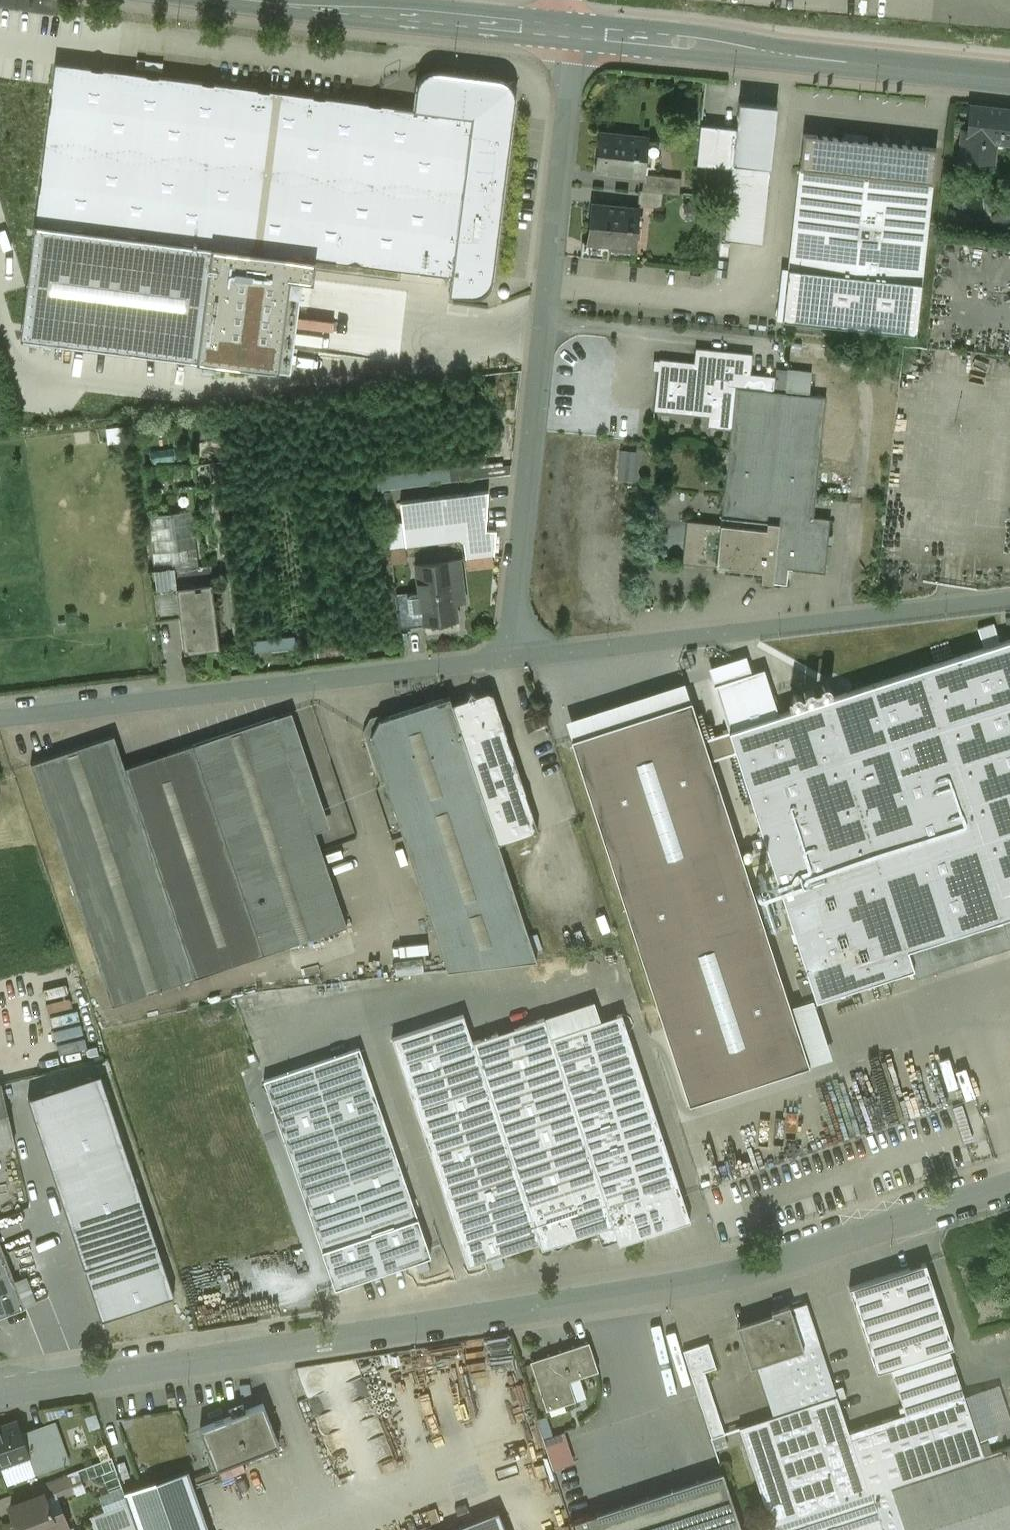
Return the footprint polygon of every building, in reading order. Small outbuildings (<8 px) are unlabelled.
[(414,109),(55,64),(31,218),(322,259),(451,276),(471,117),(414,109)] [(505,82),(499,80),(435,72),(429,73),(423,76),(419,82),(416,88),(414,109),(471,117),(451,276),(449,294),(473,298),(480,296),(485,293),(490,288),(492,281),(515,99),(514,92),(510,86),(505,82)] [(776,106),(739,103),(736,129),(732,164),(733,164),(733,168),(768,172),(769,167),(770,168),(776,106)] [(970,106),(968,132),(962,132),(959,159),(993,163),(992,173),(1009,175),(1009,110),(970,106)] [(736,129),(700,125),(696,165),(732,169),(732,168),(733,168),(733,164),(732,164),(736,129)] [(648,139),(599,134),(595,171),(644,176),(644,174),(648,139)] [(936,149),(803,135),(799,169),(932,183),(936,149)] [(733,168),(732,168),(732,169),(724,240),(762,244),(769,172),(733,168)] [(932,183),(799,169),(788,270),(921,284),(932,183)] [(680,178),(644,174),(644,176),(642,191),(663,193),(679,195),(680,178)] [(642,191),(639,191),(638,205),(661,208),(663,193),(642,191)] [(639,210),(591,205),(587,242),(587,243),(610,245),(634,248),(639,210)] [(322,259),(31,218),(14,340),(274,376),(287,281),(319,285),(322,259)] [(610,245),(587,243),(587,242),(582,242),(580,257),(608,260),(609,250),(610,245)] [(921,284),(788,270),(783,321),(916,335),(921,284)] [(694,363),(659,359),(654,409),(709,415),(708,427),(731,429),(736,389),(773,393),(773,392),(775,377),(750,374),(752,354),(695,349),(694,363)] [(788,370),(776,369),(775,377),(773,392),(785,393),(788,370)] [(785,393),(809,396),(812,373),(788,370),(785,393)] [(773,393),(736,389),(731,429),(721,524),(686,521),(682,563),(762,572),(761,582),(786,584),(788,569),(824,573),(830,519),(813,517),(826,398),(809,396),(785,393),(773,392),(773,393)] [(635,452),(621,450),(618,478),(632,479),(635,452)] [(502,462),(381,476),(382,490),(504,476),(502,462)] [(487,491),(400,502),(402,522),(405,546),(459,539),(463,543),(465,559),(494,555),(495,531),(485,531),(487,491)] [(154,570),(174,568),(199,565),(192,511),(148,516),(154,570)] [(402,522),(387,524),(390,548),(405,546),(402,522)] [(459,559),(415,565),(419,592),(422,625),(424,624),(457,620),(455,603),(465,602),(459,559)] [(154,570),(150,571),(155,619),(180,617),(176,587),(177,587),(174,568),(154,570)] [(177,587),(176,587),(180,617),(184,652),(219,648),(212,583),(211,583),(177,587)] [(419,592),(395,595),(399,629),(424,626),(424,624),(422,625),(419,592)] [(982,627),(986,638),(1000,633),(996,622),(982,627)] [(258,649),(298,648),(298,636),(258,637),(258,649)] [(728,731),(735,753),(816,1000),(914,969),(908,949),(1009,916),(1009,640),(728,731)] [(565,721),(571,740),(691,701),(685,682),(565,721)] [(487,692),(476,695),(470,693),(467,699),(452,704),(498,844),(538,830),(493,694),(487,692)] [(763,695),(752,699),(756,712),(767,709),(763,695)] [(449,696),(389,716),(389,717),(379,720),(377,724),(373,723),(369,731),(373,733),(371,737),(385,781),(448,969),(536,960),(498,844),(452,704),(449,696)] [(735,753),(728,731),(704,739),(691,701),(571,740),(690,1104),(810,1066),(711,761),(735,753)] [(330,826),(292,712),(276,717),(309,813),(315,831),(330,826)] [(276,717),(193,745),(225,841),(309,813),(276,717)] [(114,736),(31,764),(112,1005),(195,977),(125,768),(114,736)] [(193,745),(125,768),(195,977),(264,954),(244,896),(225,841),(193,745)] [(350,828),(342,803),(343,803),(336,779),(329,781),(344,830),(350,828)] [(309,813),(225,841),(244,896),(327,868),(315,831),(309,813)] [(327,868),(244,896),(264,954),(347,926),(327,868)] [(544,1018),(551,1037),(601,1021),(595,1002),(544,1018)] [(551,1037),(550,1037),(617,1240),(619,1244),(690,1221),(621,1014),(601,1021),(551,1037)] [(544,1018),(473,1042),(463,1015),(392,1038),(468,1265),(539,1242),(542,1249),(550,1246),(558,1249),(584,1229),(587,1227),(590,1227),(593,1227),(597,1229),(602,1245),(617,1240),(550,1037),(551,1037),(544,1018)] [(359,1047),(263,1080),(335,1288),(431,1255),(359,1047)] [(102,1076),(30,1099),(103,1320),(174,1297),(102,1076)] [(0,1084),(0,1147),(14,1144),(0,1084)] [(25,1308),(14,1280),(0,1244),(0,1318),(25,1308)] [(925,1263),(849,1288),(877,1372),(890,1367),(905,1413),(963,1394),(948,1348),(953,1347),(925,1263)] [(27,1276),(14,1280),(25,1308),(37,1303),(27,1276)] [(782,1296),(773,1299),(775,1308),(785,1304),(782,1296)] [(790,1308),(789,1306),(771,1311),(774,1321),(746,1330),(773,1416),(837,1396),(806,1303),(790,1308)] [(589,1342),(530,1361),(546,1410),(575,1400),(568,1381),(598,1371),(589,1342)] [(708,1343),(683,1351),(698,1392),(709,1385),(704,1371),(716,1368),(708,1343)] [(719,1418),(709,1385),(698,1392),(707,1419),(719,1418)] [(964,1396),(980,1444),(1009,1434),(1009,1415),(1000,1385),(964,1396)] [(905,1413),(849,1432),(868,1492),(870,1492),(978,1456),(983,1454),(980,1444),(964,1396),(963,1394),(905,1413)] [(773,1416),(739,1427),(771,1524),(782,1521),(868,1492),(849,1432),(837,1396),(773,1416)] [(262,1404),(201,1428),(216,1468),(278,1444),(262,1404)] [(719,1418),(707,1419),(712,1438),(725,1434),(719,1418)] [(0,1427),(0,1467),(2,1466),(29,1457),(21,1433),(17,1421),(0,1427)] [(21,1433),(29,1457),(35,1473),(70,1461),(56,1421),(21,1433)] [(574,1463),(564,1432),(544,1438),(553,1469),(574,1463)] [(890,1485),(905,1529),(1009,1529),(1009,1446),(983,1454),(978,1456),(890,1485)] [(35,1473),(29,1457),(2,1466),(8,1483),(35,1473)] [(188,1470),(124,1492),(128,1503),(138,1529),(209,1529),(188,1470)] [(570,1522),(573,1529),(742,1529),(723,1472),(570,1522)] [(66,1474),(33,1487),(37,1498),(44,1495),(46,1501),(73,1491),(66,1474)] [(890,1485),(870,1492),(883,1529),(905,1529),(890,1485)] [(105,1512),(128,1503),(124,1492),(122,1486),(99,1494),(105,1512)] [(782,1521),(785,1529),(883,1529),(870,1492),(868,1492),(782,1521)] [(10,1508),(19,1529),(68,1529),(71,1529),(63,1507),(51,1512),(46,1501),(44,1495),(37,1498),(10,1508)] [(128,1503),(105,1512),(90,1517),(95,1528),(90,1529),(138,1529),(128,1503)] [(450,1529),(506,1529),(498,1511),(450,1529)]
